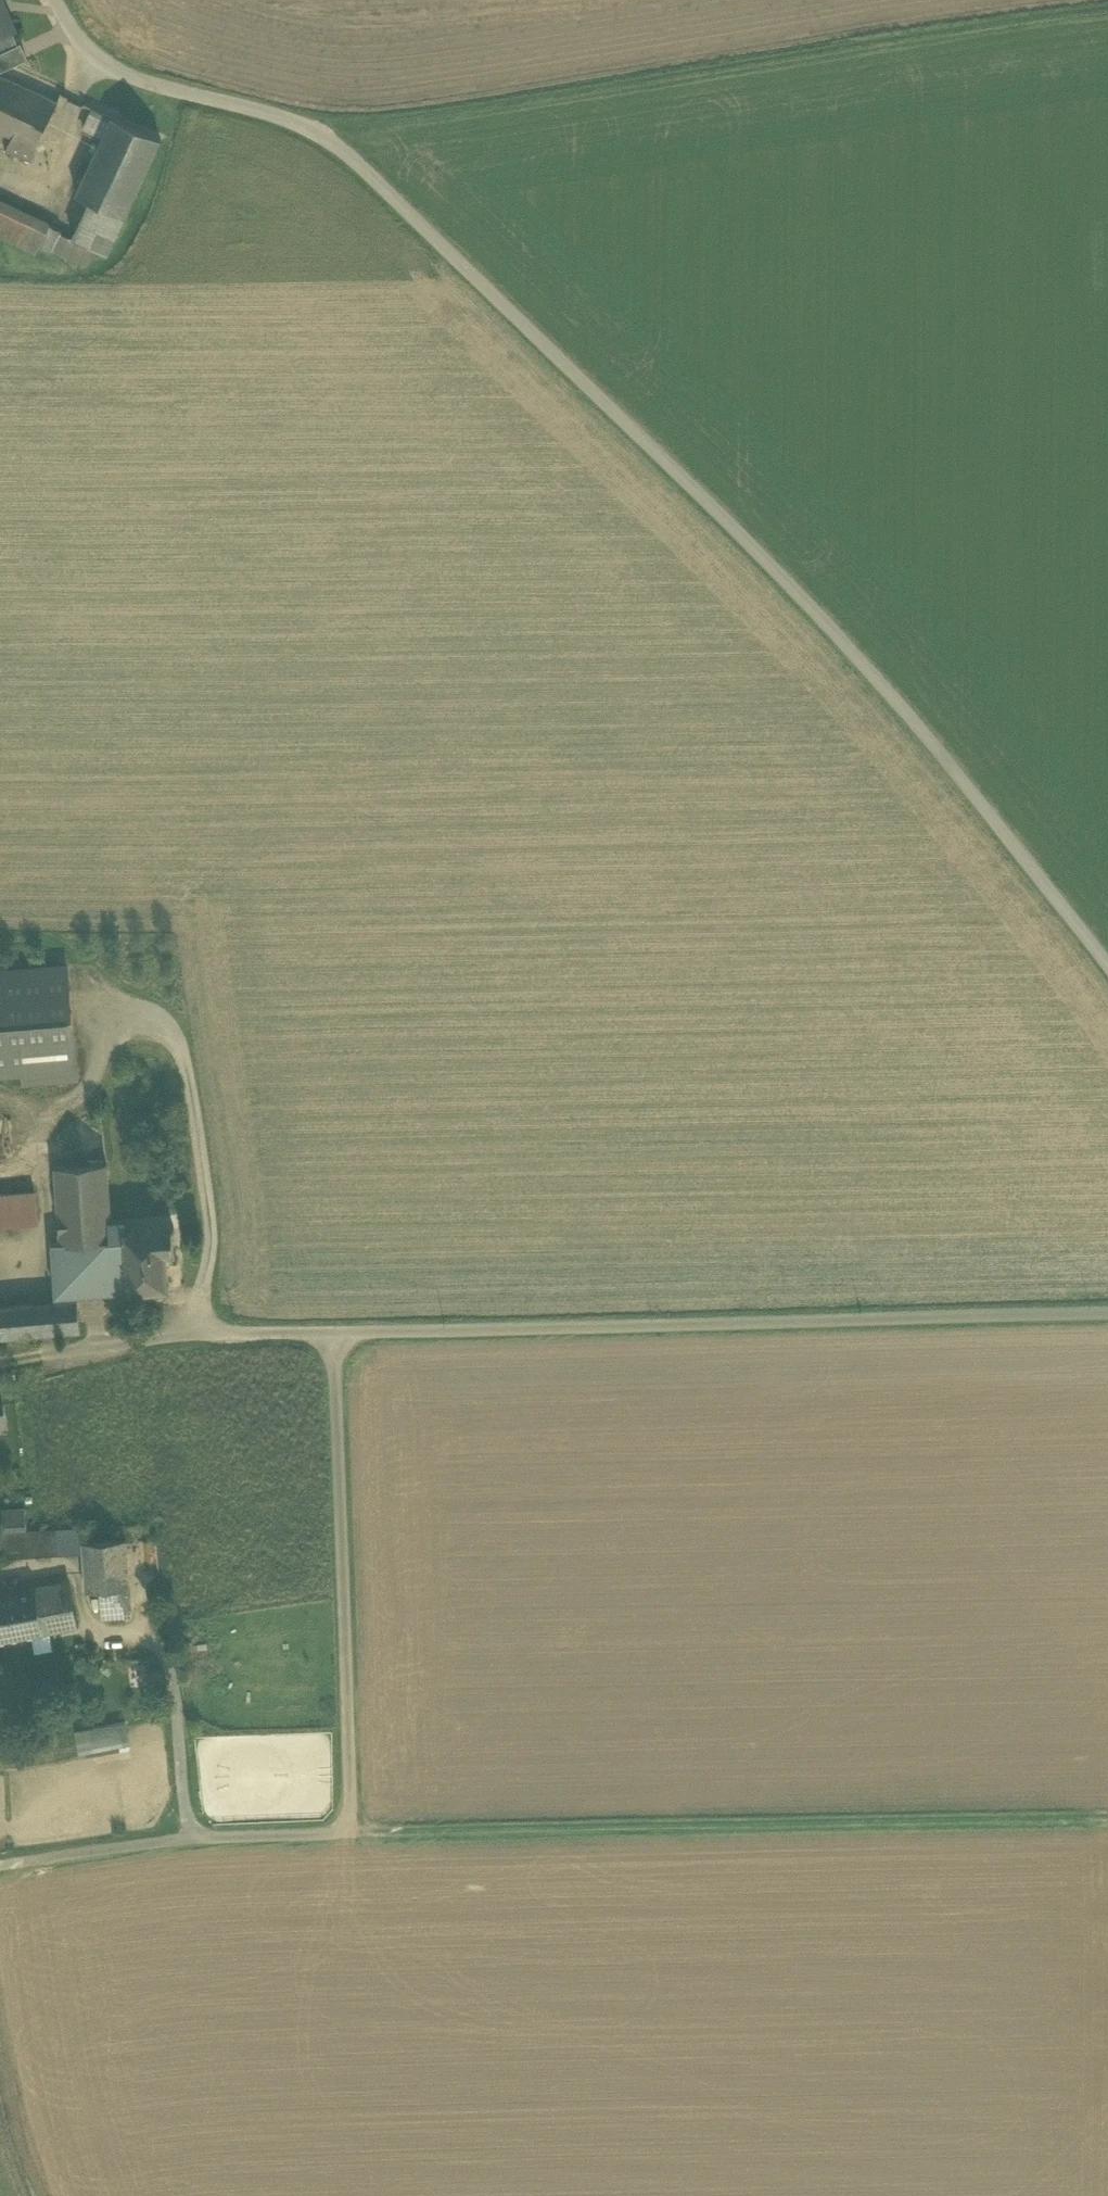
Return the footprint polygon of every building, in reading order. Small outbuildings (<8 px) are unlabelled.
[(16,44),(11,32),(13,31),(0,2),(0,51),(16,44)] [(26,59),(19,43),(16,44),(0,51),(0,71),(26,59)] [(31,162),(58,103),(0,77),(0,133),(11,137),(5,151),(31,162)] [(77,195),(90,201),(74,239),(60,232),(53,248),(51,251),(87,265),(95,249),(107,255),(125,217),(161,139),(113,117),(93,108),(81,132),(100,144),(77,195)] [(0,202),(0,237),(22,247),(35,218),(0,202)] [(22,247),(35,253),(38,246),(51,251),(53,248),(60,232),(61,230),(35,218),(22,247)] [(24,1083),(77,1078),(70,992),(67,966),(0,972),(0,1075),(24,1073),(24,1083)] [(52,1243),(56,1297),(129,1291),(126,1232),(126,1219),(111,1220),(107,1163),(56,1167),(61,1242),(52,1243)] [(0,1195),(0,1225),(38,1222),(35,1192),(0,1195)] [(129,1291),(169,1288),(166,1253),(176,1252),(174,1227),(126,1232),(129,1291)] [(0,1307),(0,1313),(2,1337),(81,1330),(79,1315),(78,1300),(0,1307)] [(4,1524),(27,1523),(26,1506),(3,1508),(4,1524)] [(83,1542),(82,1525),(32,1528),(30,1528),(27,1528),(27,1523),(4,1524),(5,1532),(0,1533),(0,1556),(84,1551),(83,1542)] [(127,1539),(83,1542),(84,1551),(86,1590),(104,1589),(105,1611),(109,1615),(132,1614),(127,1539)] [(35,1588),(43,1633),(50,1632),(78,1626),(70,1582),(35,1588)] [(35,1588),(4,1595),(0,1595),(0,1642),(32,1635),(43,1633),(35,1588)] [(43,1633),(32,1635),(35,1653),(54,1649),(50,1632),(43,1633)] [(125,1720),(74,1730),(79,1757),(130,1747),(125,1720)]
